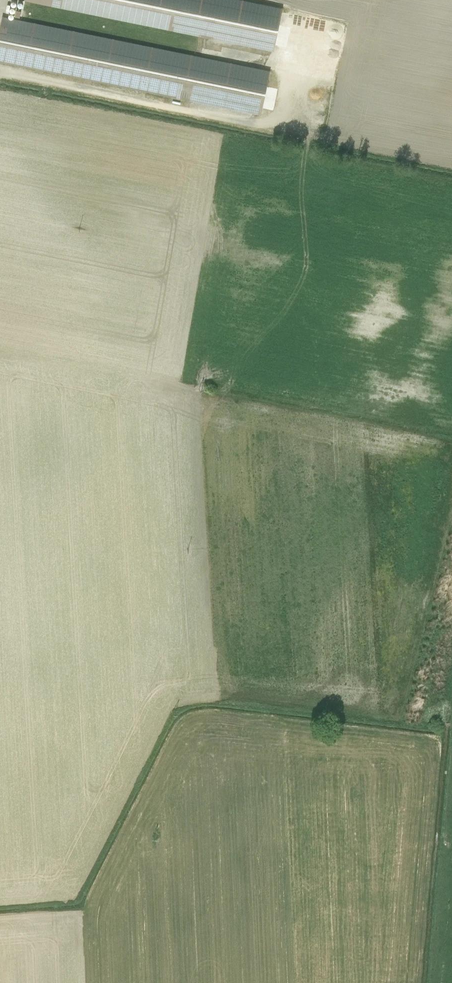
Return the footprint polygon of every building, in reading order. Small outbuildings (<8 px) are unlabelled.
[(230,0),(36,0),(273,49),(281,10),(230,0)] [(2,19),(0,31),(0,59),(260,112),(268,73),(2,19)]
